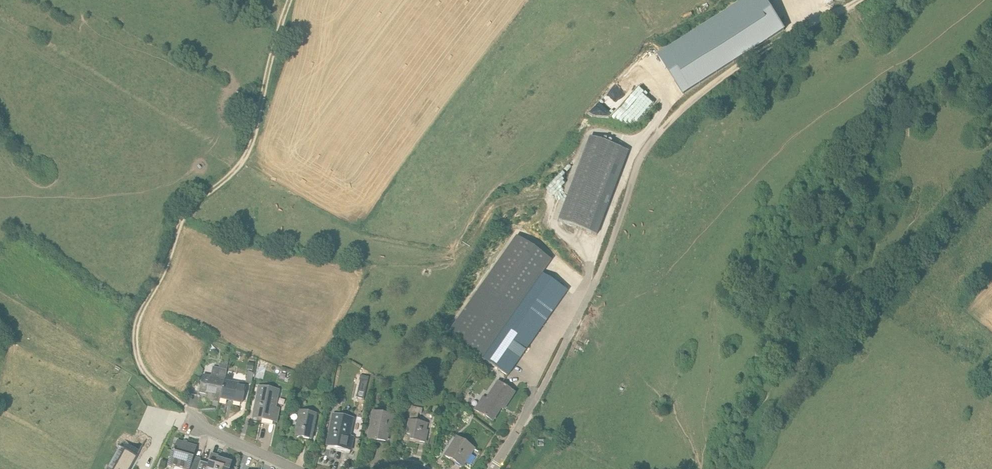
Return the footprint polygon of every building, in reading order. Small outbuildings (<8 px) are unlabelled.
[(657,55),(683,95),(784,30),(765,0),(742,0),(657,55)] [(591,233),(596,235),(628,151),(589,136),(557,221),(591,233)] [(487,282),(450,335),(454,338),(507,376),(568,290),(542,273),(551,259),(540,252),(532,246),(531,245),(521,239),(518,237),(501,261),(487,282)] [(196,375),(188,393),(189,393),(198,395),(199,392),(208,394),(220,397),(224,380),(224,379),(226,370),(228,364),(220,362),(219,368),(217,377),(211,375),(202,374),(202,376),(196,375)] [(248,371),(245,383),(251,384),(252,384),(254,373),(248,370),(248,371)] [(244,393),(246,384),(224,380),(220,397),(220,399),(242,403),(244,393)] [(483,396),(478,403),(483,406),(479,412),(483,415),(492,421),(500,408),(499,407),(501,404),(505,407),(514,392),(502,384),(497,381),(486,398),(483,396)] [(255,406),(253,416),(261,417),(261,419),(276,422),(278,413),(279,408),(276,407),(278,397),(273,397),(275,389),(259,385),(255,406)] [(332,404),(339,405),(341,397),(332,396),(332,404)] [(421,414),(422,409),(412,406),(406,434),(411,435),(410,440),(424,443),(426,433),(427,430),(426,430),(428,423),(417,421),(419,413),(421,414)] [(318,413),(299,410),(295,409),(294,413),(298,414),(294,436),(313,440),(318,413)] [(371,419),(367,439),(376,440),(376,439),(389,442),(394,415),(373,411),(372,414),(371,419)] [(333,413),(328,439),(326,449),(335,451),(335,447),(350,450),(353,436),(351,436),(354,418),(333,413)] [(444,456),(462,467),(474,449),(456,437),(444,456)] [(167,465),(176,468),(180,468),(190,468),(193,458),(193,457),(197,446),(177,440),(174,450),(172,449),(167,465)] [(137,456),(136,455),(134,454),(124,449),(113,468),(130,468),(137,456)] [(198,468),(229,468),(230,468),(231,463),(222,460),(217,459),(218,456),(211,454),(208,463),(200,461),(198,468)]
